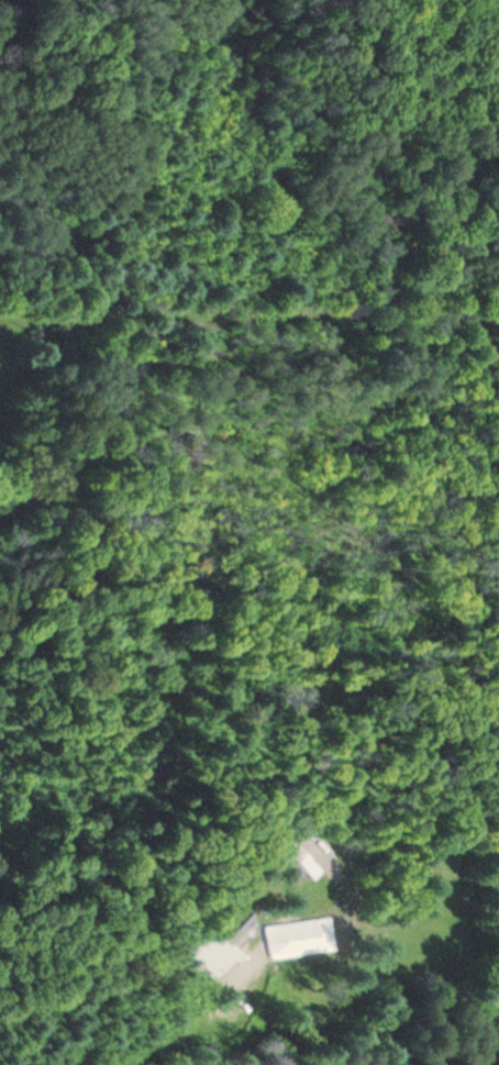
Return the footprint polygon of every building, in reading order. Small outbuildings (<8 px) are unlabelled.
[(291,888),(305,875),(313,883),(323,874),(289,836),(277,847),(289,859),(276,871),(291,888)] [(214,977),(260,929),(237,906),(190,954),(214,977)]
